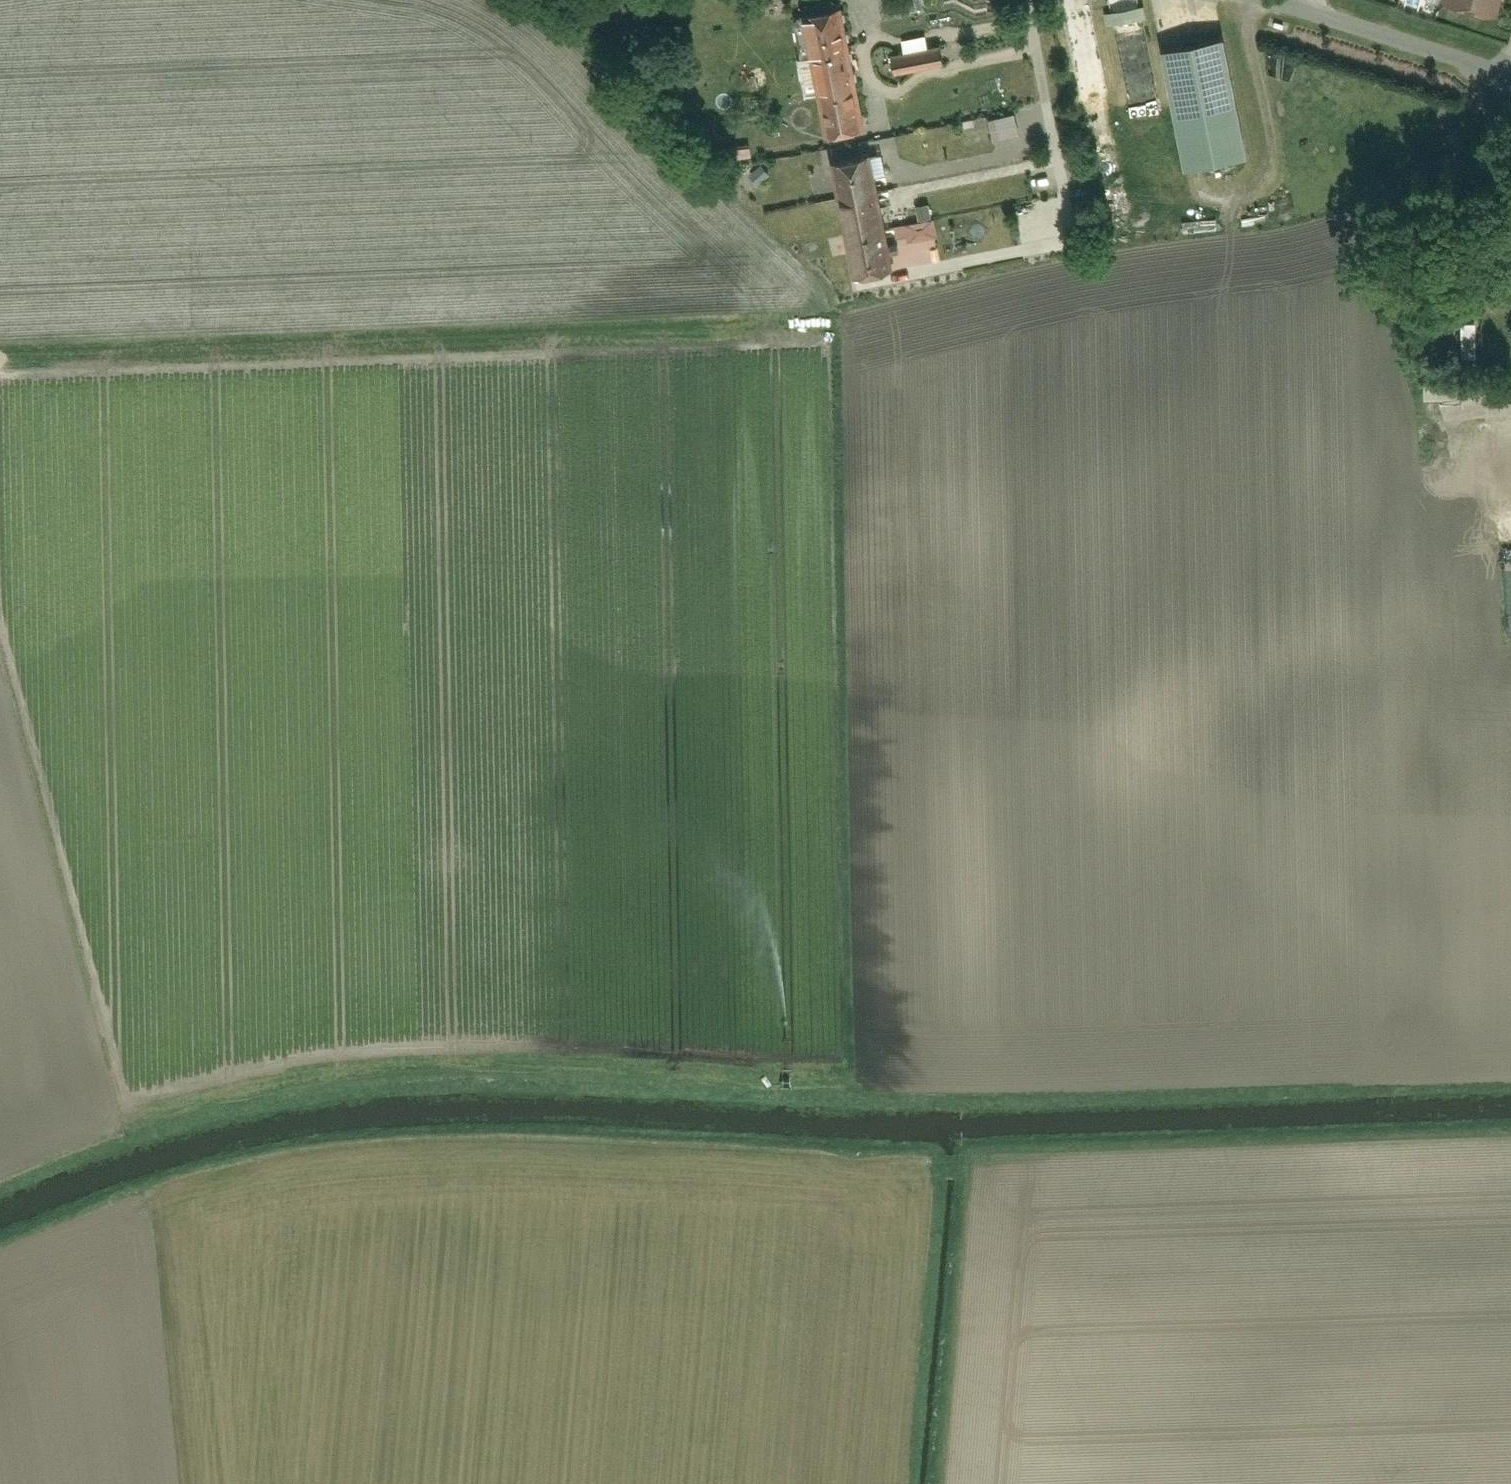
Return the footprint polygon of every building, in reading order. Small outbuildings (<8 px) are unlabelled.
[(1446,1),(1498,13),(1501,0),(1446,0),(1446,1)] [(864,125),(841,5),(804,12),(827,132),(864,125)] [(930,29),(882,39),(887,60),(934,50),(930,29)] [(1178,52),(1201,165),(1260,153),(1236,40),(1178,52)] [(1000,115),(1004,141),(1025,137),(1021,112),(1000,115)] [(892,266),(870,153),(832,160),(855,274),(892,266)] [(942,224),(902,231),(905,246),(945,238),(942,224)]
